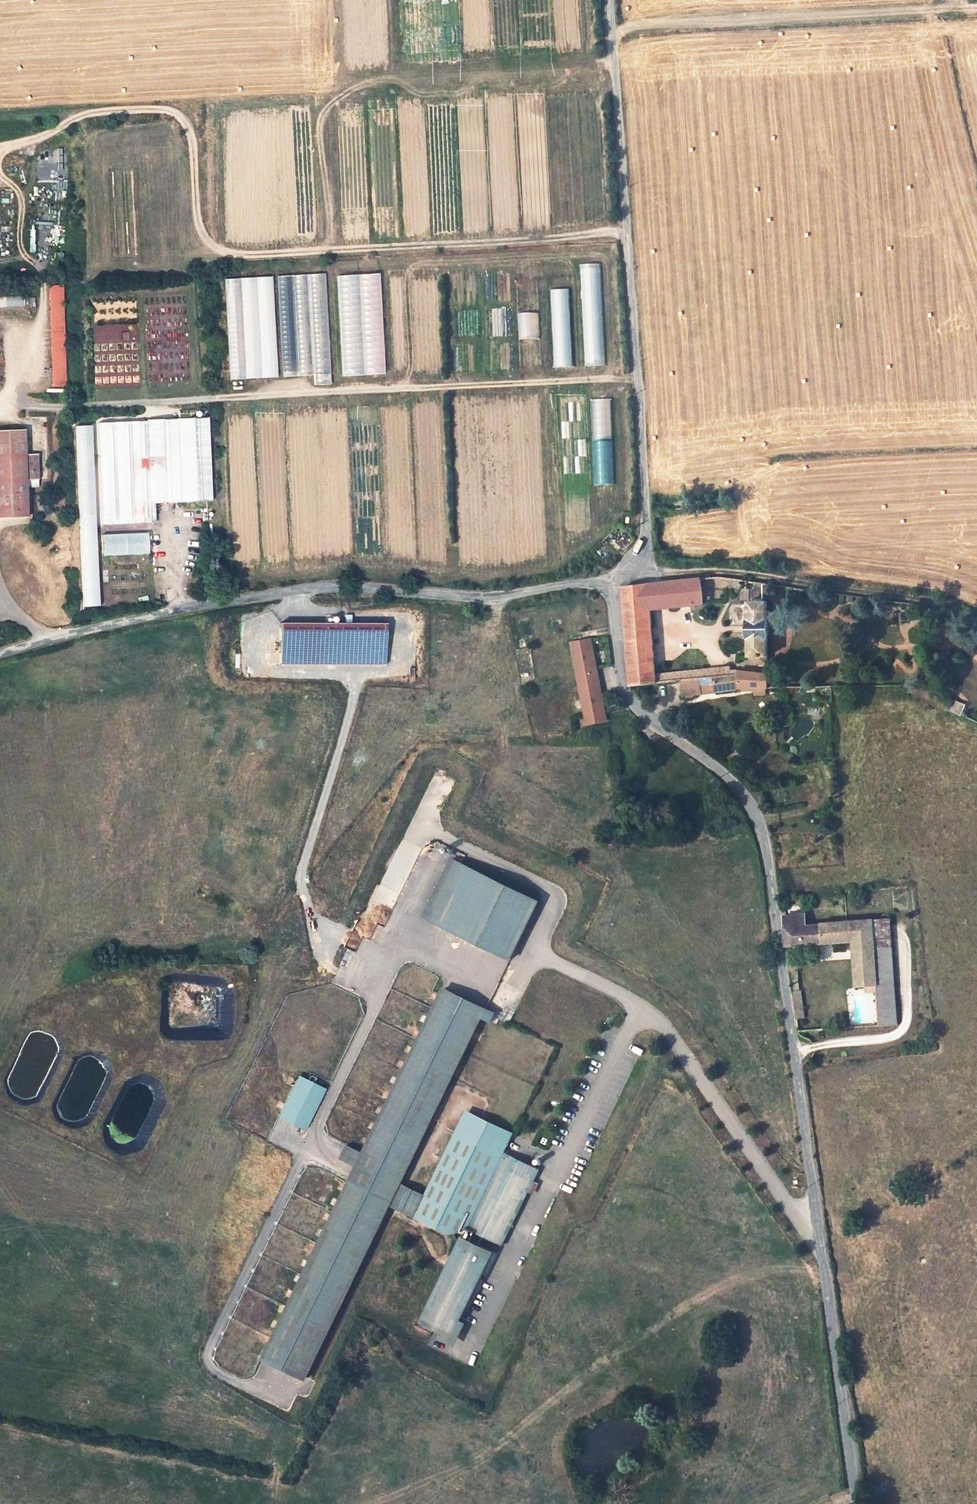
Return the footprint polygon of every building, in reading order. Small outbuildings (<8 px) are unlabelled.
[(600,263),(580,264),(585,366),(605,365),(600,263)] [(340,376),(384,374),(379,273),(336,275),(340,376)] [(324,274),(277,277),(282,377),(314,375),(315,384),(331,383),(324,274)] [(272,277),(224,279),(229,379),(277,377),(272,277)] [(516,283),(516,308),(537,308),(537,283),(516,283)] [(63,285),(48,285),(52,387),(66,387),(63,285)] [(550,289),(553,367),(572,366),(569,288),(550,289)] [(23,297),(0,297),(0,307),(23,307),(23,297)] [(578,391),(554,392),(557,456),(581,455),(578,391)] [(147,421),(97,423),(102,525),(155,522),(154,504),(212,501),(209,418),(146,420),(147,421)] [(90,464),(88,425),(72,426),(74,465),(90,464)] [(27,518),(26,480),(38,479),(38,454),(25,455),(24,430),(0,431),(0,519),(27,518)] [(76,487),(79,607),(97,607),(93,486),(76,487)] [(146,533),(99,535),(100,556),(147,554),(146,533)] [(662,583),(664,608),(703,604),(701,588),(725,588),(726,577),(719,576),(662,583)] [(726,577),(725,588),(744,589),(745,580),(726,577)] [(750,590),(749,589),(749,602),(763,602),(764,583),(753,581),(753,588),(750,590)] [(660,583),(647,585),(650,610),(664,608),(662,583),(660,583)] [(622,588),(630,685),(667,682),(666,674),(666,673),(656,674),(650,610),(647,585),(622,588)] [(763,602),(749,602),(749,664),(767,664),(766,602),(763,602)] [(389,623),(281,624),(281,664),(388,663),(389,623)] [(591,640),(571,644),(585,718),(605,714),(601,691),(598,692),(595,675),(597,674),(595,660),(592,661),(592,657),(594,656),(591,640)] [(738,675),(738,670),(728,671),(728,668),(700,671),(701,679),(714,677),(738,675)] [(754,688),(766,688),(767,687),(767,673),(737,670),(738,670),(738,675),(739,689),(754,688)] [(701,679),(700,671),(681,672),(682,680),(699,679),(701,679)] [(667,682),(680,681),(682,680),(681,672),(666,674),(667,682)] [(715,691),(739,689),(738,675),(714,677),(715,691)] [(699,679),(700,694),(715,693),(715,691),(714,677),(701,679),(699,679)] [(682,696),(700,694),(699,679),(682,680),(680,681),(682,696)] [(766,696),(766,688),(754,688),(754,696),(766,696)] [(959,713),(960,713),(963,705),(957,702),(953,710),(959,713)] [(433,921),(461,864),(452,860),(423,917),(433,921)] [(538,902),(461,864),(433,921),(510,959),(538,902)] [(805,914),(783,916),(787,946),(852,942),(853,961),(874,960),(872,921),(820,924),(820,925),(806,926),(805,914)] [(876,985),(877,991),(880,1027),(897,1025),(890,919),(872,921),(874,960),(876,985)] [(856,987),(865,986),(876,985),(874,960),(853,961),(856,987)] [(790,976),(798,975),(797,964),(789,965),(790,976)] [(790,976),(792,991),(800,990),(798,975),(790,976)] [(494,1016),(441,990),(369,1138),(354,1131),(346,1145),(361,1152),(262,1356),(307,1378),(391,1203),(415,1215),(427,1192),(403,1180),(482,1018),(491,1023),(494,1016)] [(800,990),(792,991),(797,1020),(804,1019),(800,990)] [(323,1092),(296,1079),(279,1114),(306,1126),(323,1092)] [(463,1115),(454,1135),(474,1144),(483,1124),(463,1115)] [(538,1170),(504,1153),(511,1138),(483,1124),(474,1144),(454,1135),(427,1192),(415,1215),(454,1234),(457,1243),(457,1244),(467,1249),(475,1233),(501,1246),(538,1170)] [(467,1249),(457,1244),(421,1318),(453,1334),(489,1260),(467,1249)]
